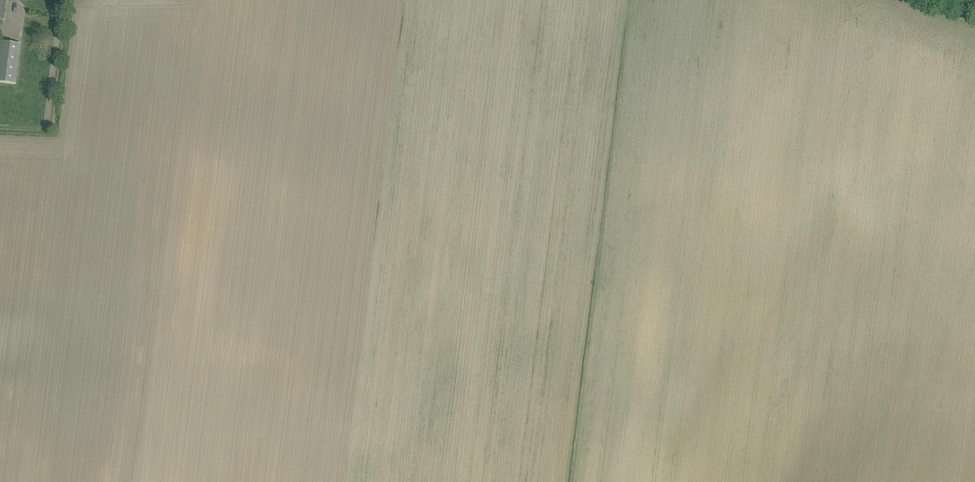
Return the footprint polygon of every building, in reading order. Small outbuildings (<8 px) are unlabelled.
[(22,44),(1,41),(0,48),(0,82),(17,84),(22,44)]
